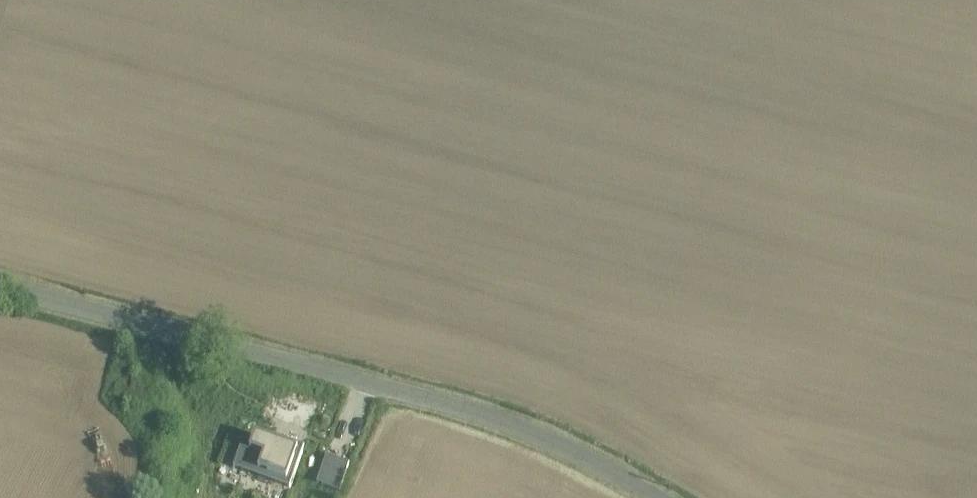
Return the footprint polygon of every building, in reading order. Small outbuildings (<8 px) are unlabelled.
[(340,446),(291,428),(278,463),(327,481),(340,446)]
